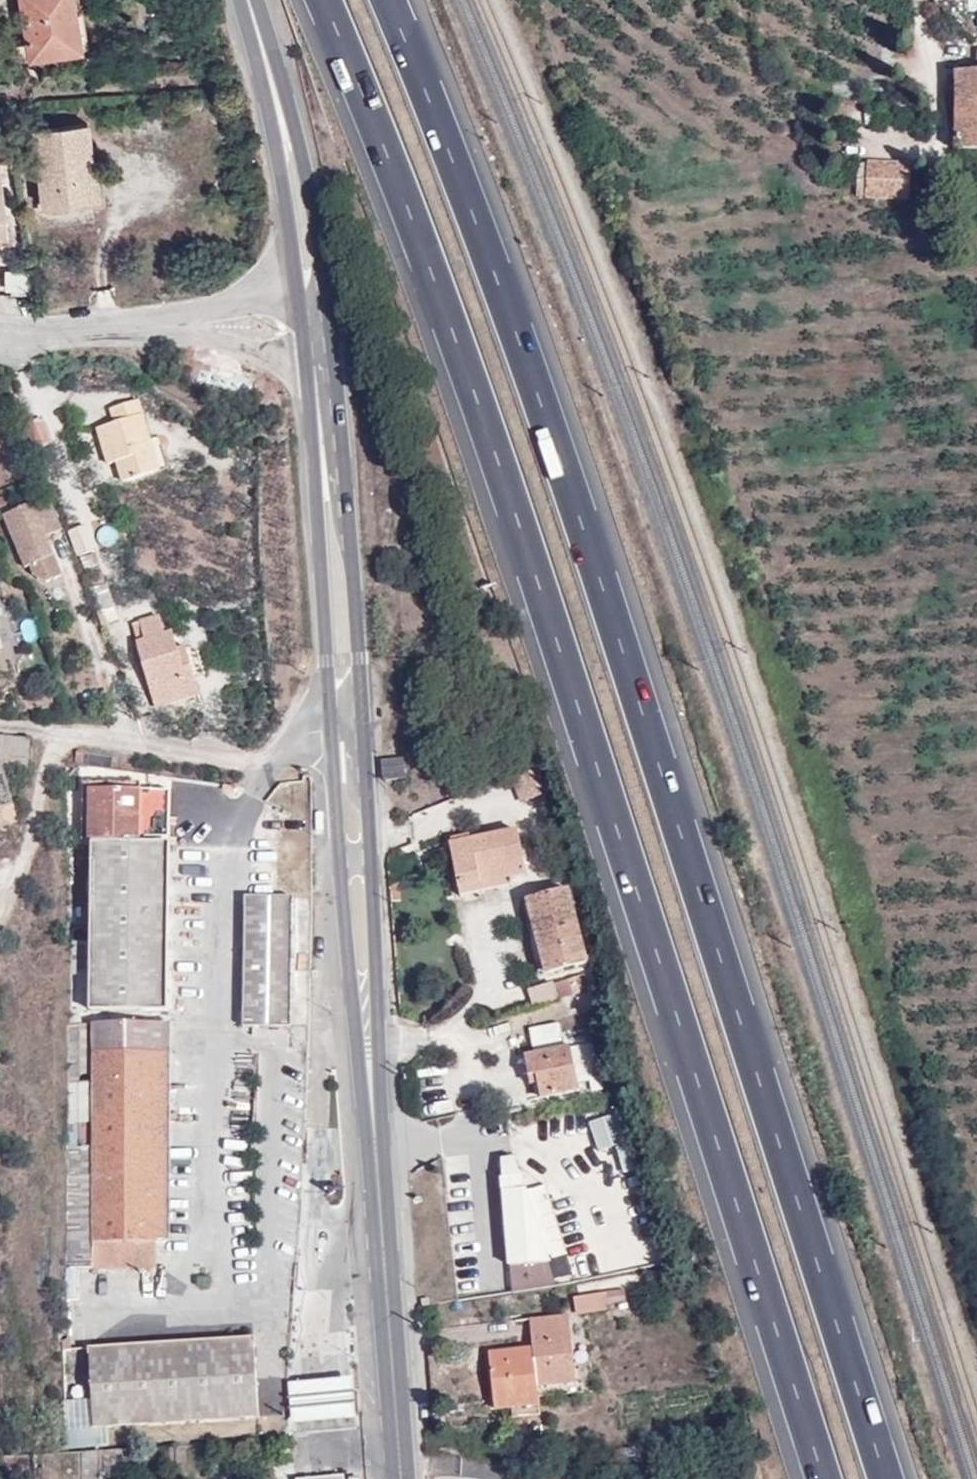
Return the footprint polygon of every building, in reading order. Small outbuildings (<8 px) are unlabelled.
[(77,11),(75,0),(20,0),(27,38),(30,59),(73,52),(66,12),(77,11)] [(83,51),(77,11),(66,12),(73,52),(83,51)] [(30,59),(27,38),(5,42),(9,62),(30,59)] [(959,75),(958,149),(976,150),(976,75),(959,75)] [(42,205),(90,198),(85,162),(94,161),(89,123),(33,128),(42,205)] [(85,162),(90,198),(101,198),(97,161),(94,161),(85,162)] [(867,196),(868,161),(861,161),(860,196),(867,196)] [(909,198),(911,162),(868,161),(867,196),(909,198)] [(158,469),(149,437),(141,440),(134,416),(142,414),(138,400),(110,409),(114,422),(97,428),(107,464),(115,461),(122,481),(158,469)] [(141,440),(149,437),(142,414),(134,416),(141,440)] [(35,510),(31,502),(3,514),(26,566),(28,565),(33,573),(45,581),(61,574),(46,536),(61,529),(50,503),(35,510)] [(94,549),(86,524),(68,531),(77,555),(94,549)] [(101,568),(97,555),(78,557),(83,573),(101,568)] [(98,611),(113,606),(106,583),(91,588),(98,611)] [(117,620),(113,606),(98,611),(102,625),(117,620)] [(185,645),(177,647),(169,650),(163,632),(159,615),(133,623),(158,706),(199,693),(185,645)] [(169,650),(177,647),(172,629),(163,632),(169,650)] [(3,766),(26,766),(27,737),(0,735),(0,755),(3,766)] [(13,804),(3,766),(0,755),(0,808),(13,804)] [(403,776),(402,760),(383,761),(385,779),(403,776)] [(145,838),(169,838),(170,790),(89,789),(89,841),(145,841),(145,838)] [(17,824),(13,804),(0,808),(0,828),(17,824)] [(510,875),(510,877),(526,874),(517,828),(449,842),(458,885),(510,875)] [(89,1011),(167,1013),(169,844),(92,843),(90,940),(90,974),(89,1011)] [(512,884),(510,877),(510,875),(458,885),(460,895),(512,884)] [(588,960),(569,889),(526,900),(546,972),(588,960)] [(247,1020),(288,1021),(291,903),(248,901),(247,1020)] [(90,974),(90,940),(72,940),(72,973),(90,974)] [(589,989),(585,975),(553,984),(558,999),(589,989)] [(167,1024),(71,1023),(68,1298),(78,1298),(78,1267),(156,1268),(156,1240),(166,1240),(167,1024)] [(535,1048),(566,1044),(564,1024),(533,1028),(535,1048)] [(535,1075),(537,1084),(540,1097),(578,1090),(570,1048),(524,1056),(528,1076),(535,1075)] [(530,1085),(537,1084),(535,1075),(528,1076),(530,1085)] [(624,1122),(605,1122),(605,1147),(624,1147),(624,1122)] [(502,1159),(513,1292),(557,1286),(555,1280),(550,1266),(547,1256),(543,1242),(540,1233),(535,1219),(526,1189),(521,1190),(522,1176),(516,1158),(502,1159)] [(627,1174),(632,1189),(644,1185),(634,1159),(603,1170),(607,1181),(627,1174)] [(535,1219),(540,1233),(544,1231),(547,1240),(543,1242),(547,1256),(552,1255),(553,1258),(568,1253),(547,1185),(531,1190),(540,1217),(535,1219)] [(550,1266),(555,1280),(573,1274),(569,1260),(550,1266)] [(625,1291),(605,1294),(607,1304),(626,1301),(625,1291)] [(607,1304),(605,1294),(574,1298),(576,1313),(608,1308),(607,1304)] [(538,1388),(576,1383),(568,1315),(530,1319),(533,1347),(489,1353),(494,1399),(538,1393),(538,1388)] [(107,1427),(259,1417),(255,1338),(89,1348),(92,1397),(94,1428),(107,1427)] [(352,1378),(290,1383),(294,1422),(355,1416),(352,1378)] [(581,1382),(576,1383),(538,1388),(538,1393),(538,1397),(582,1391),(581,1382)] [(538,1397),(538,1393),(494,1399),(495,1410),(539,1405),(538,1397)] [(64,1398),(64,1445),(108,1443),(107,1427),(94,1428),(92,1397),(64,1398)] [(169,1448),(102,1452),(102,1477),(170,1474),(169,1448)] [(102,1449),(82,1450),(82,1478),(102,1478),(102,1477),(102,1452),(102,1449)] [(47,1468),(37,1468),(37,1478),(48,1478),(47,1468)]
